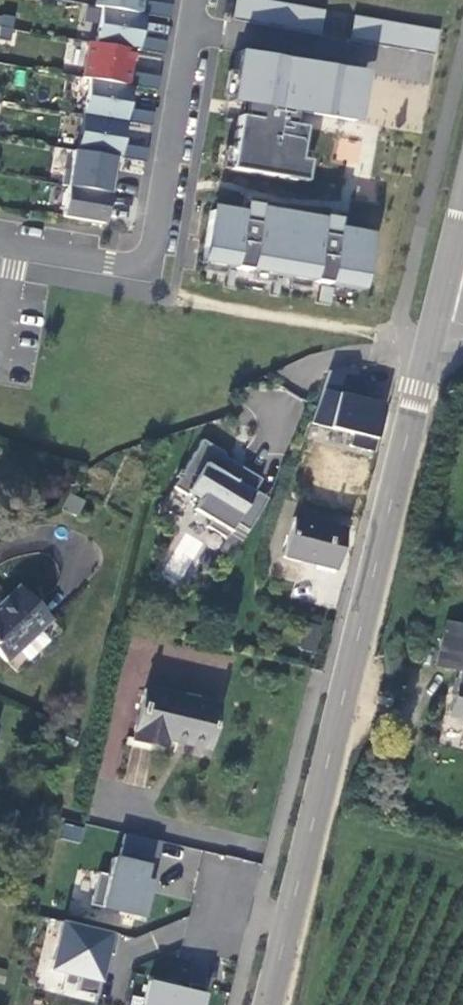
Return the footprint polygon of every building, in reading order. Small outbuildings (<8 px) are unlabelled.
[(93,5),(101,7),(141,13),(143,0),(94,0),(93,5)] [(101,7),(95,43),(134,50),(139,50),(144,14),(141,13),(101,7)] [(90,79),(128,85),(134,50),(95,43),(87,41),(81,77),(90,79)] [(363,72),(239,50),(230,101),(354,122),(363,72)] [(90,79),(84,115),(127,122),(133,86),(128,85),(90,79)] [(127,122),(84,115),(78,151),(121,158),(127,122)] [(303,147),(306,126),(239,115),(230,168),(296,179),(301,146),(303,147)] [(110,193),(68,186),(63,216),(105,224),(110,193)] [(242,215),(212,210),(204,263),(360,289),(369,237),(337,232),(333,251),(318,248),(322,222),(260,212),(256,238),(239,235),(242,215)] [(336,392),(322,387),(312,414),(326,419),(336,392)] [(351,443),(374,447),(376,437),(353,433),(351,443)] [(205,524),(224,535),(233,520),(253,487),(260,476),(241,465),(233,478),(224,473),(232,460),(222,454),(223,451),(200,437),(181,469),(178,467),(174,474),(177,476),(171,484),(185,492),(187,489),(198,496),(191,507),(209,517),(205,524)] [(266,495),(253,487),(233,520),(247,528),(266,495)] [(62,508),(78,516),(85,500),(69,492),(62,508)] [(332,570),(344,530),(294,517),(283,557),(332,570)] [(164,570),(184,580),(203,541),(184,531),(164,570)] [(0,607),(0,658),(3,661),(47,621),(16,587),(1,600),(4,603),(0,607)] [(300,647),(316,651),(322,626),(306,622),(300,647)] [(446,623),(436,667),(456,671),(447,715),(462,718),(462,627),(446,623)] [(215,705),(146,686),(131,741),(161,749),(166,733),(204,744),(215,705)] [(60,837),(80,841),(84,827),(63,823),(60,837)] [(155,867),(162,839),(125,831),(119,857),(113,855),(109,872),(98,869),(90,902),(144,915),(152,880),(147,879),(150,865),(155,867)] [(106,950),(114,952),(119,931),(62,918),(51,967),(80,974),(77,988),(96,993),(106,950)] [(206,984),(190,980),(188,987),(173,984),(174,980),(150,974),(142,1004),(201,1004),(206,984)]
